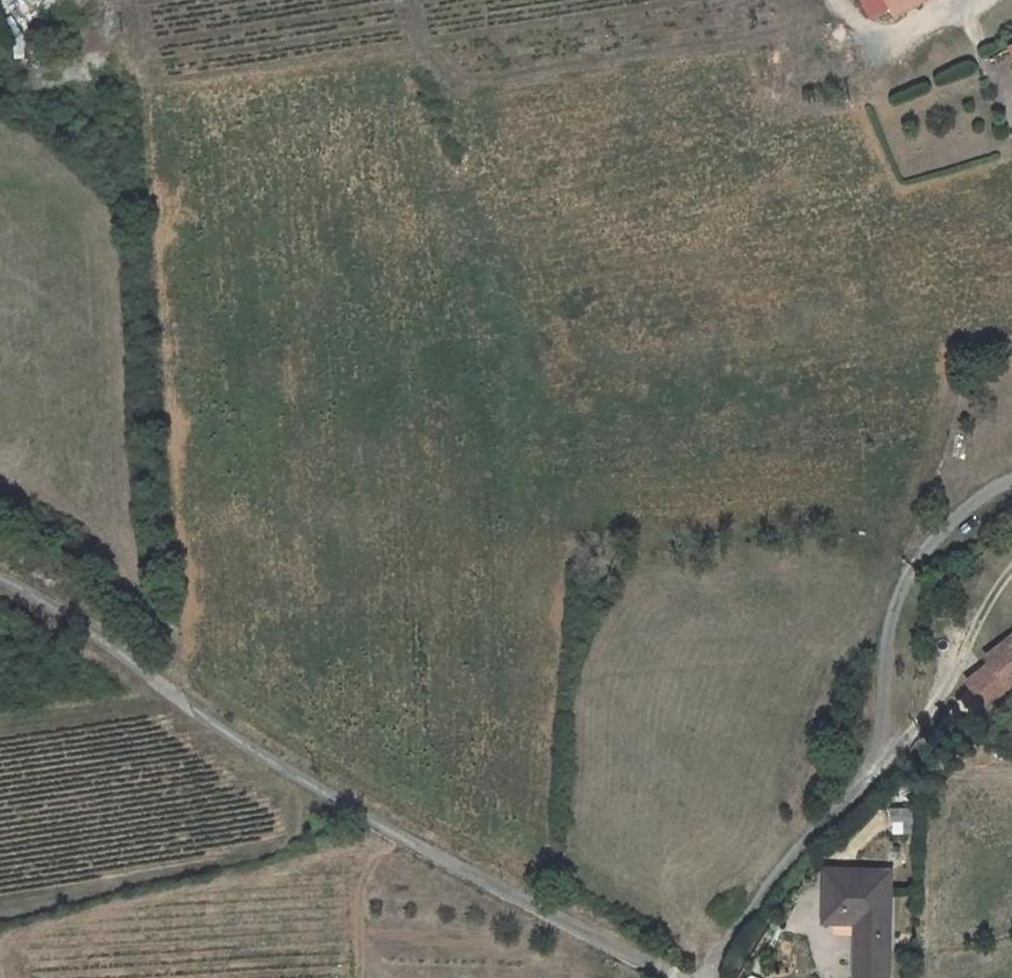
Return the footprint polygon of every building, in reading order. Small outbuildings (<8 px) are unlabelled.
[(883,17),(919,0),(875,0),(883,17)] [(971,687),(991,710),(1011,691),(1011,640),(988,662),(993,668),(971,687)] [(822,885),(822,918),(857,919),(857,945),(890,945),(890,866),(836,866),(836,885),(822,885)] [(857,945),(856,973),(890,973),(890,945),(857,945)]
